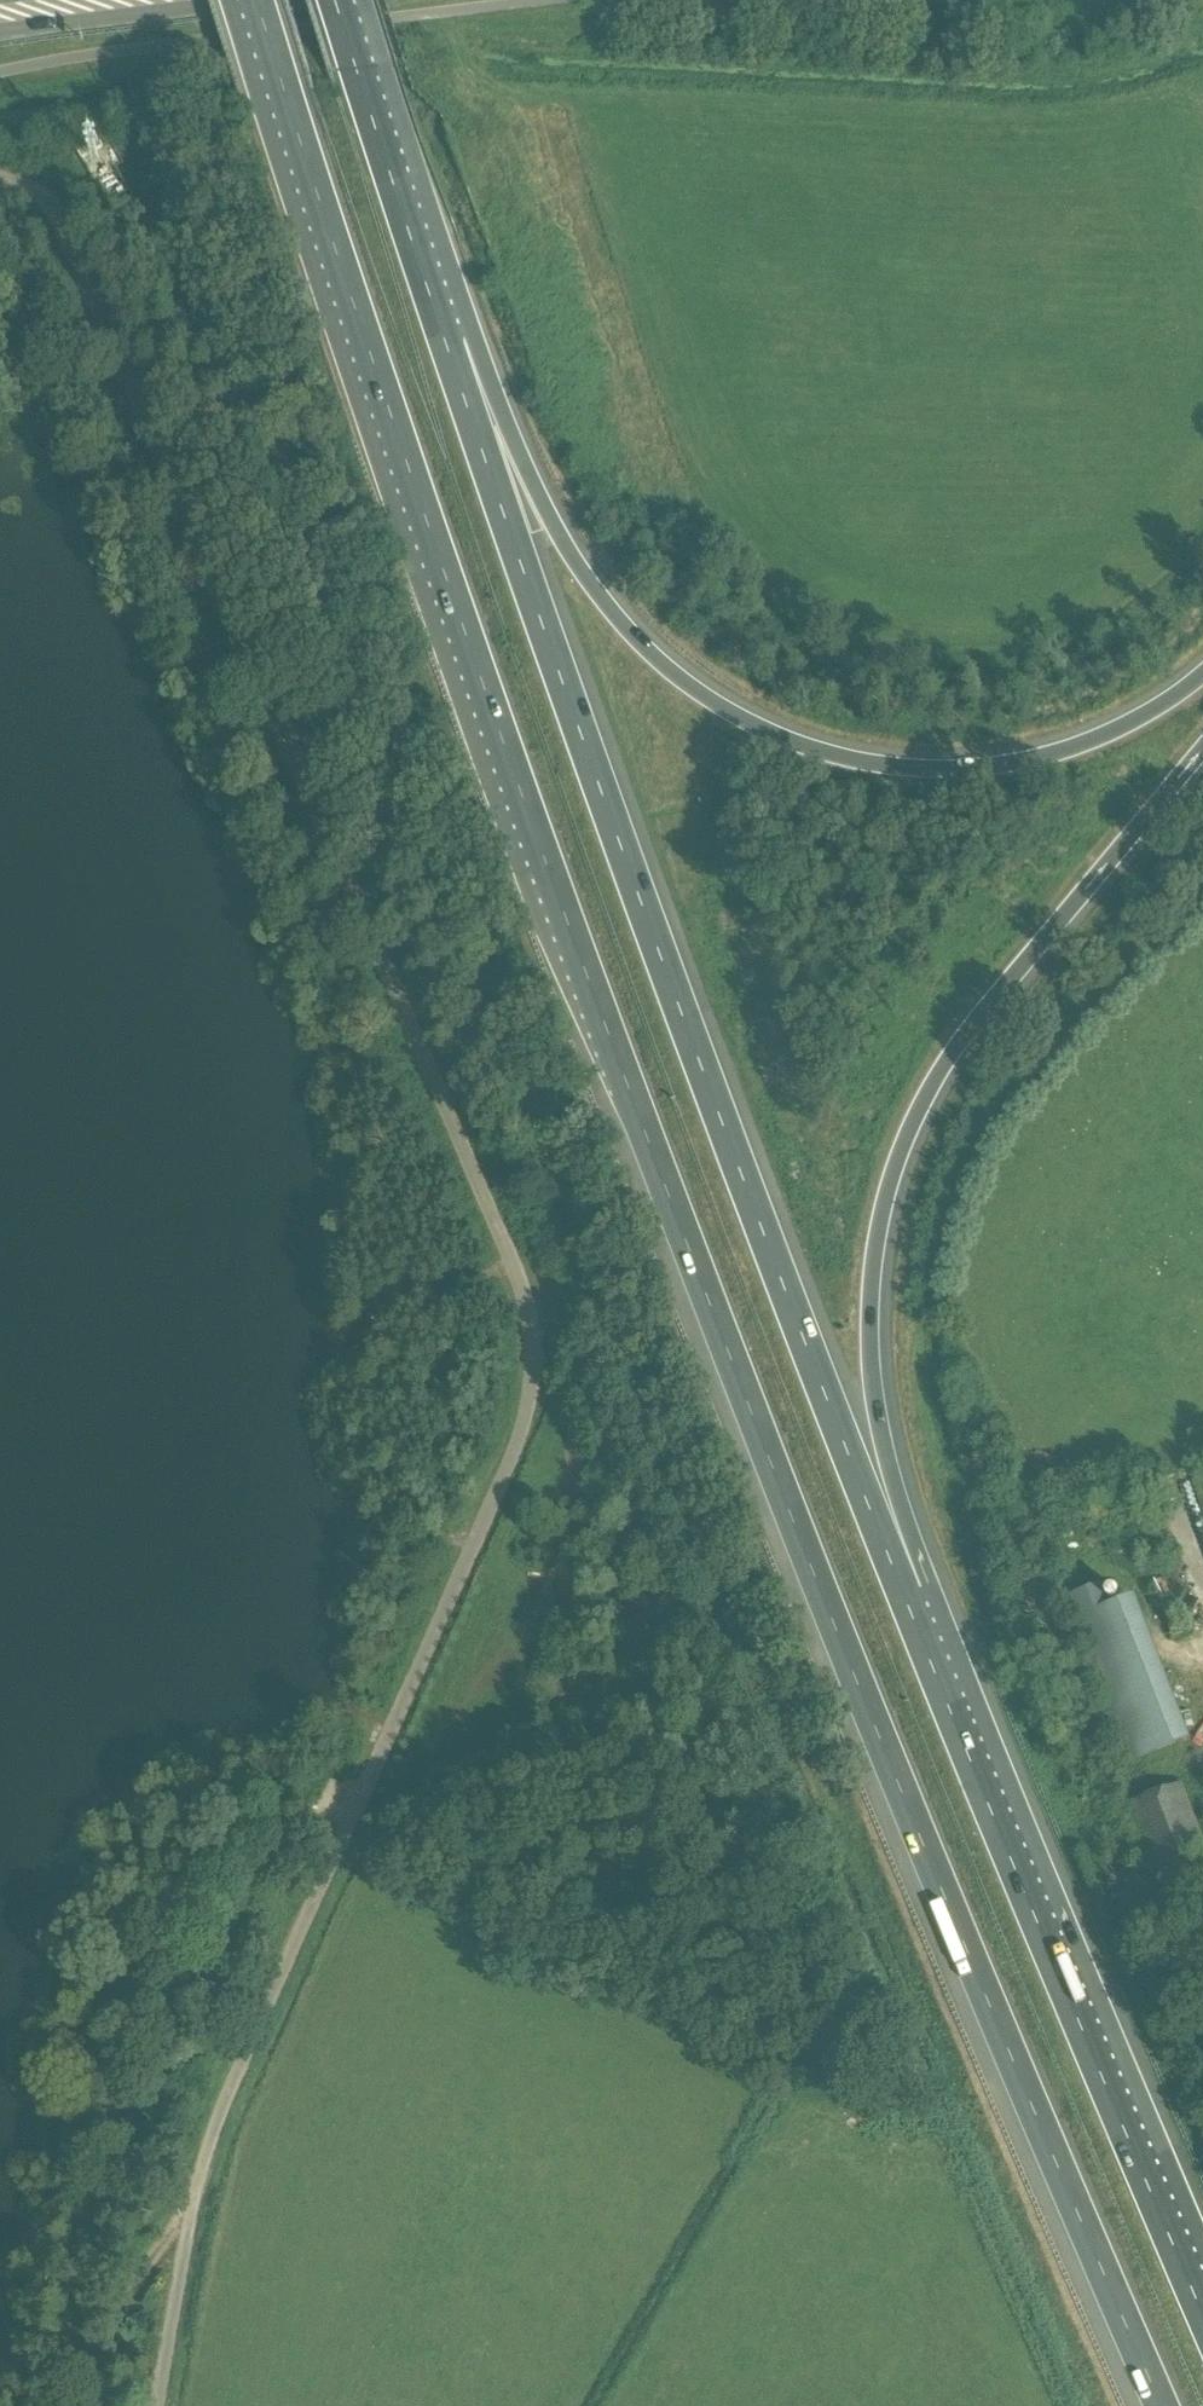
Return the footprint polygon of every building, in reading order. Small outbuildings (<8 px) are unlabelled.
[(1177,1747),(1128,1596),(1100,1605),(1092,1582),(1065,1591),(1121,1765),(1177,1747)] [(1150,1811),(1172,1867),(1202,1855),(1202,1811),(1196,1793),(1150,1811)]
